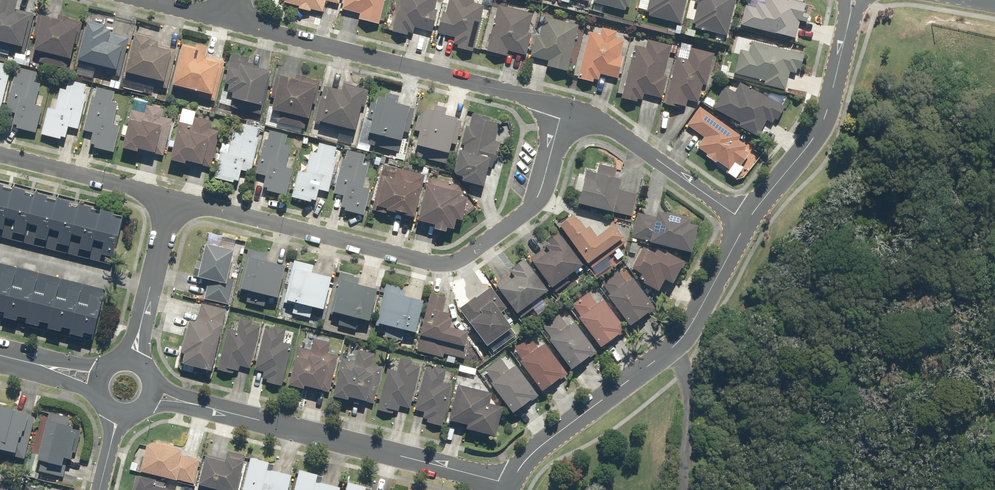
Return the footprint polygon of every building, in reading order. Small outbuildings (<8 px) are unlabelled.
[(24,53),(34,13),(25,11),(25,13),(15,11),(17,0),(0,0),(0,47),(24,53)] [(277,0),(299,6),(299,8),(310,11),(311,9),(323,11),(326,0),(339,3),(340,0),(277,0)] [(342,9),(360,13),(359,17),(380,22),(385,0),(344,0),(342,9)] [(392,3),(390,11),(396,12),(392,31),(407,35),(408,31),(413,32),(415,28),(432,32),(437,9),(434,9),(436,0),(399,0),(398,4),(392,3)] [(436,33),(456,38),(454,43),(459,45),(458,48),(472,51),(484,4),(474,1),(474,0),(448,0),(446,11),(442,10),(436,33)] [(593,2),(626,10),(627,7),(629,7),(631,0),(593,0),(593,2)] [(637,7),(647,10),(646,12),(650,13),(650,16),(681,24),(687,0),(639,0),(637,7)] [(694,1),(698,1),(692,27),(727,35),(735,0),(695,0),(694,1)] [(807,22),(808,15),(803,14),(805,3),(791,0),(756,0),(756,2),(747,0),(741,25),(795,37),(799,20),(807,22)] [(508,51),(525,55),(531,33),(528,33),(532,13),(498,5),(487,51),(507,56),(508,51)] [(68,17),(62,16),(61,20),(41,15),(33,49),(39,50),(38,53),(41,54),(39,62),(65,68),(68,58),(70,59),(79,22),(68,19),(68,17)] [(535,35),(530,56),(548,60),(547,66),(567,70),(577,24),(544,16),(540,36),(535,35)] [(80,60),(76,74),(94,78),(97,65),(121,71),(129,38),(109,33),(110,30),(103,28),(104,25),(86,21),(77,60),(80,60)] [(593,32),(589,31),(577,78),(593,82),(594,78),(599,79),(600,74),(617,78),(623,56),(620,55),(624,40),(615,37),(617,30),(601,27),(601,30),(594,28),(593,32)] [(144,77),(152,79),(151,85),(167,88),(175,51),(157,46),(158,42),(151,40),(151,37),(134,33),(122,85),(141,90),(144,77)] [(659,36),(649,34),(645,48),(635,45),(621,98),(636,102),(637,98),(641,99),(643,93),(662,98),(667,76),(664,75),(672,45),(658,42),(659,36)] [(688,100),(698,102),(703,84),(707,85),(715,53),(692,47),(692,44),(681,41),(665,103),(673,105),(674,102),(686,106),(688,100)] [(740,49),(734,73),(764,80),(763,84),(786,90),(790,72),(796,73),(798,68),(800,68),(804,54),(752,41),(749,51),(740,49)] [(173,87),(181,89),(182,86),(199,91),(197,96),(214,101),(225,60),(215,58),(214,61),(204,59),(207,46),(195,43),(194,46),(182,43),(171,84),(174,84),(173,87)] [(29,66),(30,59),(25,58),(26,55),(16,52),(14,63),(29,66)] [(254,64),(239,60),(240,56),(231,53),(219,103),(262,114),(272,72),(253,67),(254,64)] [(1,110),(8,74),(6,74),(8,64),(0,62),(0,110),(1,110)] [(16,77),(14,76),(5,110),(12,112),(10,117),(9,123),(17,125),(16,127),(35,132),(42,106),(35,104),(40,83),(34,82),(37,72),(19,67),(16,77)] [(299,81),(280,75),(270,109),(280,112),(277,122),(304,129),(318,81),(300,76),(299,81)] [(120,79),(108,79),(108,89),(120,89),(120,79)] [(86,84),(68,80),(66,90),(60,89),(55,110),(47,108),(41,134),(60,138),(61,136),(65,137),(67,126),(78,129),(86,95),(83,94),(86,84)] [(778,120),(785,105),(741,82),(736,91),(726,86),(714,109),(740,122),(739,125),(758,136),(767,119),(772,122),(774,118),(778,120)] [(355,130),(365,89),(343,84),(342,90),(323,85),(314,124),(328,127),(329,124),(355,130)] [(94,96),(91,95),(83,129),(92,131),(89,143),(94,144),(93,147),(114,152),(120,125),(113,123),(118,102),(113,101),(115,91),(96,86),(94,96)] [(132,96),(121,93),(118,104),(129,107),(132,96)] [(399,151),(410,106),(395,102),(396,99),(377,95),(375,103),(371,102),(367,119),(372,120),(366,143),(399,151)] [(125,135),(122,147),(137,151),(138,148),(155,152),(160,129),(168,131),(171,119),(162,117),(165,107),(139,100),(137,111),(131,110),(127,126),(124,125),(121,135),(125,135)] [(742,141),(746,136),(712,112),(710,114),(700,107),(687,124),(704,137),(697,146),(708,154),(707,155),(715,162),(716,160),(729,170),(735,162),(740,166),(749,153),(744,149),(747,145),(742,141)] [(417,131),(419,131),(416,144),(419,145),(416,156),(446,163),(457,117),(443,114),(444,110),(433,108),(433,110),(425,108),(423,114),(421,114),(417,131)] [(173,147),(170,159),(185,163),(185,160),(203,164),(208,141),(216,143),(219,131),(209,128),(211,119),(188,113),(185,123),(179,121),(174,140),(169,139),(168,146),(173,147)] [(496,140),(500,123),(490,121),(490,117),(472,113),(469,128),(467,127),(463,142),(465,143),(463,150),(459,149),(454,172),(459,174),(458,179),(483,185),(490,158),(493,158),(495,151),(498,152),(501,142),(496,140)] [(226,179),(238,182),(240,170),(251,172),(259,137),(256,137),(258,127),(240,123),(238,133),(232,131),(230,144),(221,143),(213,179),(226,181),(226,179)] [(255,173),(262,174),(259,186),(267,187),(266,190),(285,195),(292,168),(285,167),(290,145),(285,144),(287,134),(269,130),(267,140),(264,139),(255,173)] [(336,147),(319,142),(317,153),(310,151),(305,172),(298,170),(291,197),(310,201),(311,199),(315,200),(318,189),(328,191),(336,157),(334,157),(336,147)] [(344,159),(341,159),(333,193),(343,195),(340,206),(345,207),(344,210),(364,215),(370,188),(363,186),(368,165),(363,164),(365,153),(347,149),(344,159)] [(405,152),(394,151),(393,161),(405,161),(405,152)] [(621,178),(615,177),(617,167),(598,163),(596,171),(586,169),(578,204),(631,215),(636,193),(618,189),(621,178)] [(395,212),(414,217),(425,174),(397,167),(394,177),(381,174),(371,209),(388,213),(387,216),(394,218),(395,212)] [(434,228),(446,231),(447,227),(454,229),(456,218),(462,220),(468,197),(460,195),(461,191),(456,190),(458,185),(429,177),(418,219),(435,224),(434,228)] [(22,242),(44,248),(65,253),(87,259),(111,265),(122,220),(112,217),(113,212),(100,208),(99,214),(90,212),(91,206),(78,203),(76,208),(68,206),(69,201),(56,197),(55,203),(46,200),(47,195),(34,192),(33,197),(23,195),(25,190),(12,186),(11,192),(2,189),(3,184),(0,183),(0,237),(22,242)] [(688,222),(689,218),(653,210),(652,215),(638,212),(631,238),(690,251),(696,224),(688,222)] [(585,228),(574,213),(558,224),(588,263),(623,236),(613,223),(597,235),(589,225),(585,228)] [(550,240),(543,245),(544,247),(530,258),(551,286),(574,270),(576,273),(582,269),(580,265),(582,264),(558,231),(549,239),(550,240)] [(234,250),(204,243),(197,276),(207,278),(203,298),(229,304),(238,265),(230,264),(234,250)] [(641,273),(639,275),(646,278),(644,283),(659,290),(664,279),(673,283),(684,259),(667,251),(666,253),(656,249),(655,251),(643,245),(632,269),(641,273)] [(246,256),(238,291),(241,292),(239,300),(265,306),(267,294),(277,296),(285,265),(267,261),(268,253),(254,250),(252,257),(246,256)] [(547,290),(524,259),(512,267),(514,270),(495,284),(517,313),(547,290)] [(313,265),(294,260),(282,310),(310,317),(312,306),(323,309),(331,276),(311,272),(313,265)] [(5,312),(4,316),(17,320),(18,315),(27,317),(26,322),(38,325),(39,320),(49,323),(48,328),(60,331),(61,326),(71,328),(70,333),(82,336),(84,331),(94,334),(105,290),(82,284),(60,278),(39,273),(16,267),(0,263),(0,310),(5,312)] [(609,294),(607,295),(630,325),(652,308),(647,302),(650,300),(632,276),(626,281),(618,271),(601,284),(609,294)] [(360,277),(339,273),(331,314),(340,316),(338,325),(356,328),(358,318),(370,320),(377,287),(358,284),(360,277)] [(384,336),(402,340),(405,330),(415,332),(423,300),(404,295),(406,288),(385,283),(375,325),(386,327),(384,336)] [(475,295),(458,308),(487,345),(512,326),(507,321),(516,314),(497,289),(495,291),(491,286),(476,297),(475,295)] [(579,315),(578,317),(601,347),(623,330),(619,324),(621,322),(602,298),(596,303),(588,292),(571,305),(579,315)] [(416,351),(444,357),(444,354),(465,359),(467,350),(464,349),(468,330),(450,326),(452,318),(448,317),(449,312),(443,311),(446,298),(430,294),(416,351)] [(197,323),(189,320),(181,352),(185,353),(182,363),(211,370),(226,309),(202,303),(197,323)] [(551,338),(549,339),(571,368),(592,352),(589,347),(592,344),(573,320),(567,325),(559,315),(543,328),(551,338)] [(252,324),(252,321),(240,318),(236,334),(226,332),(216,369),(233,373),(233,369),(238,371),(239,366),(250,368),(261,326),(252,324)] [(273,330),(264,328),(254,369),(263,371),(261,377),(268,379),(267,383),(282,386),(292,344),(283,342),(286,329),(273,326),(273,330)] [(529,336),(513,349),(521,359),(519,361),(542,390),(563,373),(559,369),(562,366),(544,342),(537,347),(529,336)] [(316,339),(313,350),(297,346),(288,385),(303,388),(304,385),(321,389),(327,365),(335,367),(337,356),(328,354),(331,343),(316,339)] [(379,379),(382,367),(372,365),(375,352),(358,349),(355,361),(341,358),(333,395),(348,398),(349,396),(366,400),(372,377),(379,379)] [(400,405),(411,408),(420,367),(411,365),(412,361),(400,358),(397,371),(386,368),(376,409),(392,413),(393,410),(398,411),(400,405)] [(500,358),(484,370),(493,381),(490,383),(513,412),(534,396),(530,391),(534,388),(515,364),(508,369),(500,358)] [(425,367),(414,409),(424,412),(423,417),(429,419),(429,422),(441,425),(452,385),(443,383),(446,371),(434,368),(433,370),(425,367)] [(491,393),(457,384),(448,419),(468,424),(467,428),(495,435),(503,406),(489,402),(491,393)] [(35,420),(27,418),(29,413),(0,406),(0,452),(25,458),(35,420)] [(61,468),(63,457),(70,459),(76,432),(71,431),(72,425),(68,424),(69,418),(49,413),(37,458),(34,469),(63,476),(65,469),(61,468)] [(155,440),(145,445),(139,471),(194,483),(200,459),(181,454),(182,450),(173,448),(174,444),(155,440)] [(206,454),(197,489),(237,489),(246,455),(227,450),(225,459),(206,454)] [(250,457),(241,489),(287,489),(291,475),(267,468),(268,462),(250,457)] [(298,469),(293,489),(339,489),(339,486),(316,480),(318,474),(298,469)] [(173,489),(152,484),(153,478),(137,475),(134,489),(172,489),(173,489)] [(0,480),(0,489),(10,489),(4,488),(5,481),(0,480)] [(347,481),(345,489),(364,489),(365,486),(347,481)]
